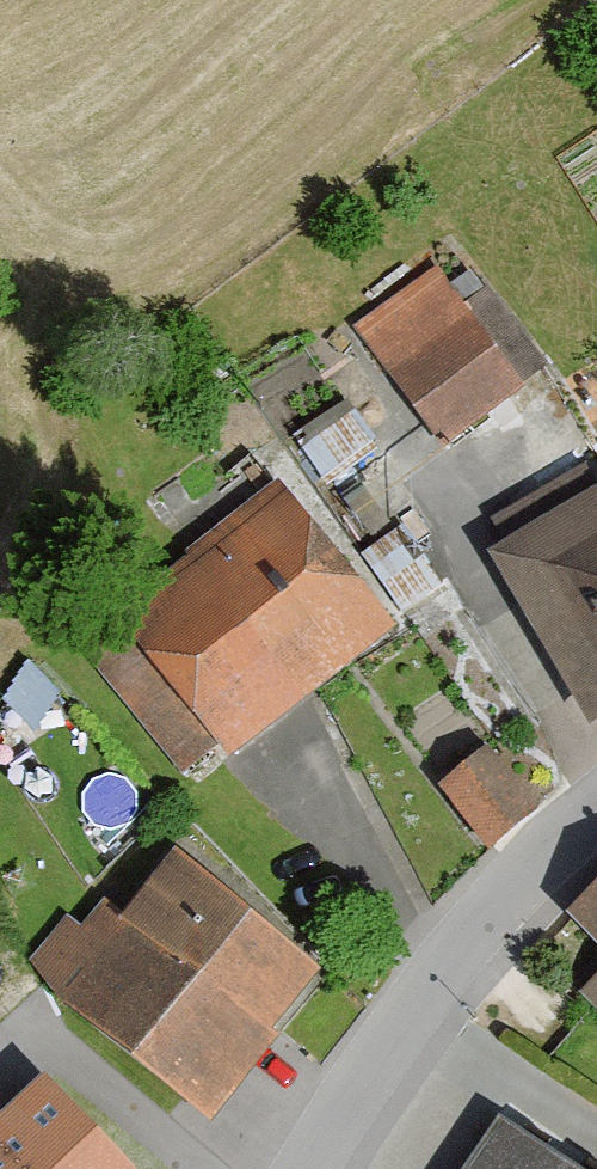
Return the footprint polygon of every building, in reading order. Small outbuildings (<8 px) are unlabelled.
[(531,402),(437,287),(358,352),(452,466),(531,402)] [(379,464),(340,417),(291,457),(329,504),(379,464)] [(397,642),(249,461),(221,483),(205,463),(148,508),(196,567),(79,661),(183,790),(225,756),(238,771),(397,642)] [(503,571),(596,728),(596,515),(503,571)] [(541,822),(489,763),(440,805),(492,864),(541,822)] [(332,986),(179,869),(133,930),(108,911),(88,937),(67,922),(23,980),(221,1131),(332,986)] [(575,930),(596,952),(596,909),(575,930)] [(588,1006),(596,1015),(596,998),(588,1006)] [(43,1096),(0,1136),(0,1168),(112,1168),(43,1096)] [(483,1168),(592,1168),(517,1119),(483,1168)]
